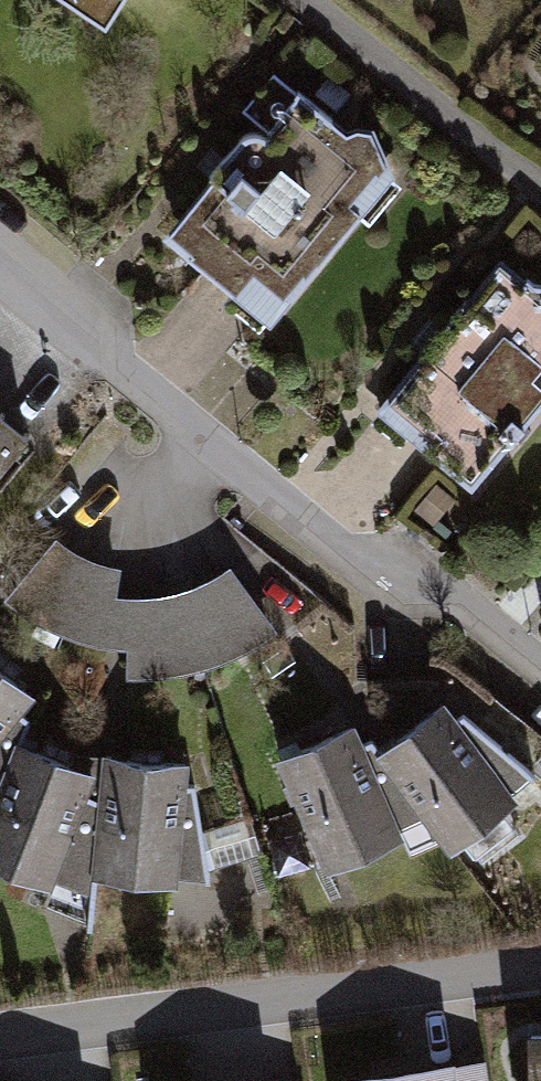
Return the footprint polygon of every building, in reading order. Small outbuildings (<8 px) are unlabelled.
[(92,31),(113,0),(46,0),(92,31)] [(384,199),(281,116),(159,268),(263,350),(384,199)] [(510,292),(393,421),(482,502),(540,436),(540,320),(510,292)] [(0,438),(0,495),(28,459),(0,438)] [(0,680),(0,730),(25,704),(0,680)] [(442,729),(382,772),(456,875),(516,832),(442,729)] [(355,752),(280,778),(321,897),(396,871),(355,752)] [(21,761),(0,809),(0,892),(41,909),(91,792),(21,761)] [(180,787),(104,774),(84,893),(160,906),(180,787)] [(387,1080),(481,1080),(479,1067),(387,1080)]
